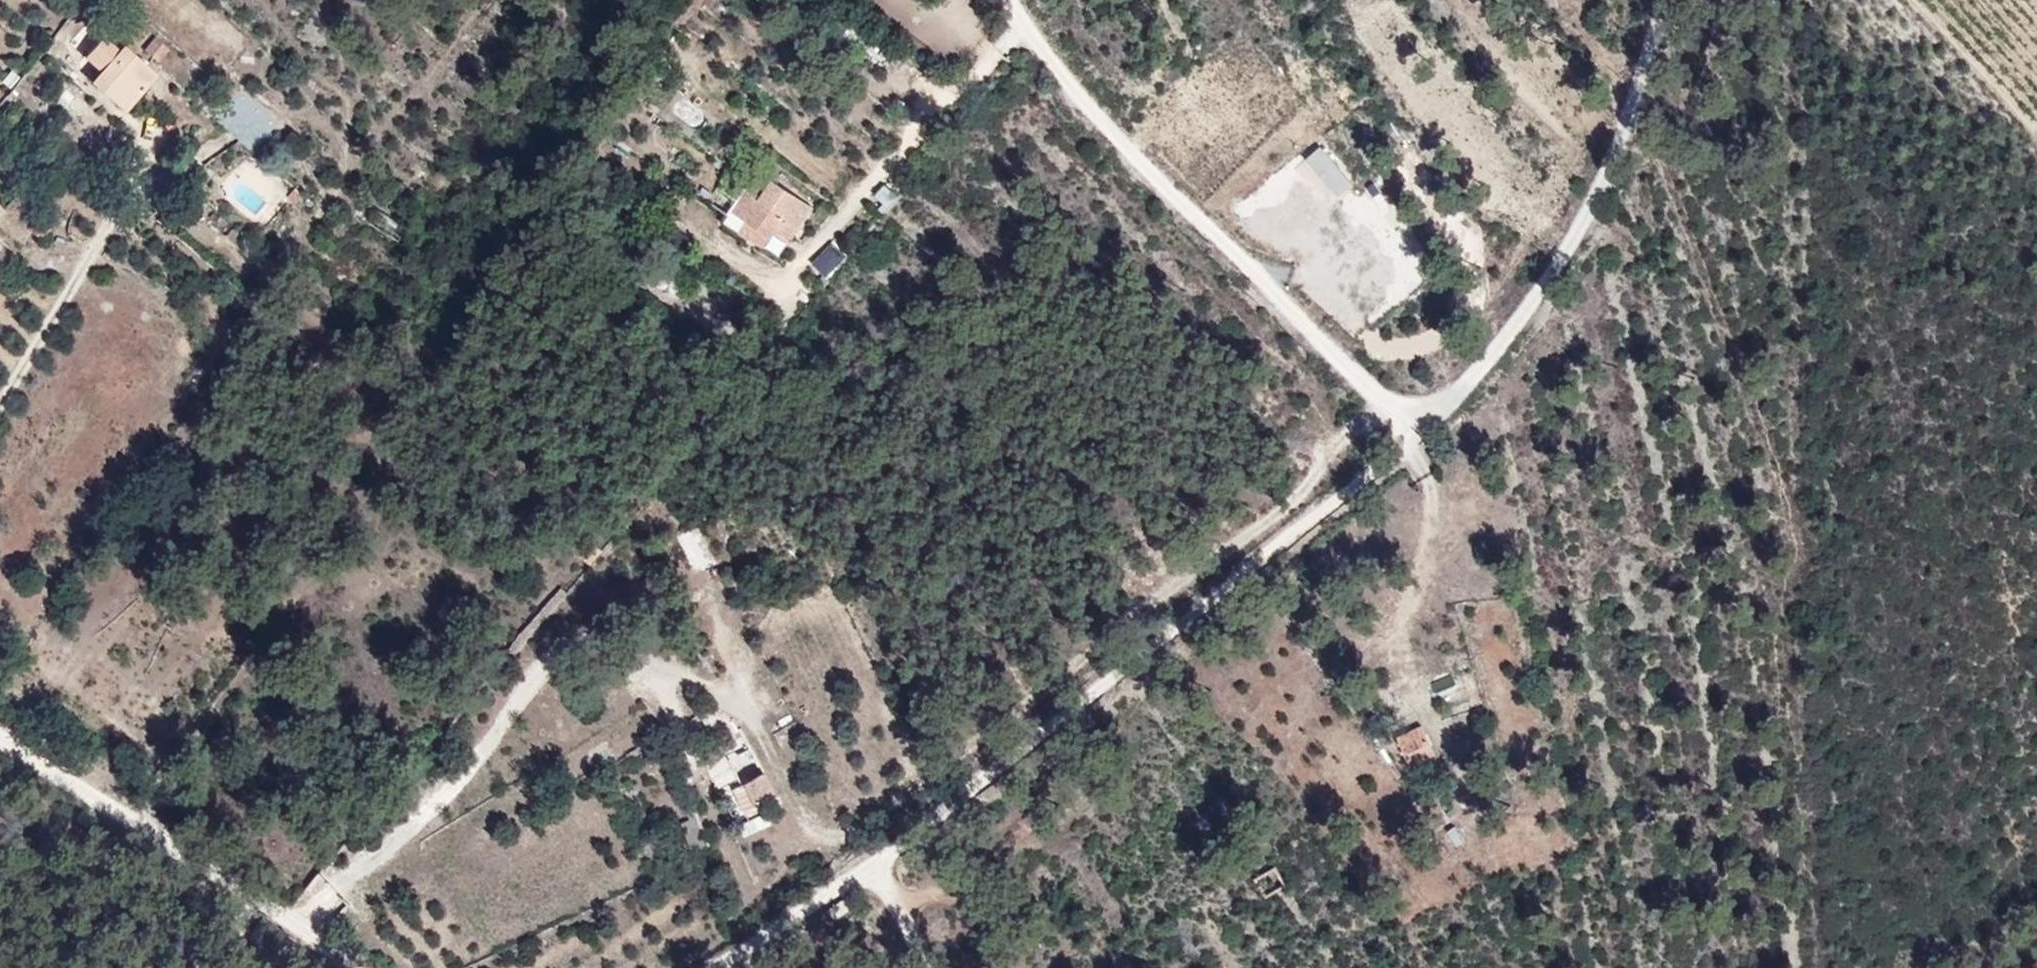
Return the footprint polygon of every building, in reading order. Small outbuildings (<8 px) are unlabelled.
[(157,38),(146,49),(160,61),(170,50),(157,38)] [(103,73),(93,86),(129,112),(159,78),(126,48),(122,52),(105,39),(87,59),(103,73)] [(1337,198),(1353,182),(1319,146),(1302,161),(1337,198)] [(812,204),(746,170),(719,216),(782,254),(812,204)] [(808,262),(824,280),(848,257),(832,240),(808,262)] [(699,527),(688,532),(702,568),(714,563),(699,527)] [(1417,718),(1371,745),(1391,783),(1433,760),(1417,718)] [(764,777),(744,787),(755,809),(775,799),(764,777)] [(765,818),(738,823),(740,836),(768,830),(765,818)] [(1252,879),(1259,894),(1280,884),(1273,869),(1252,879)]
